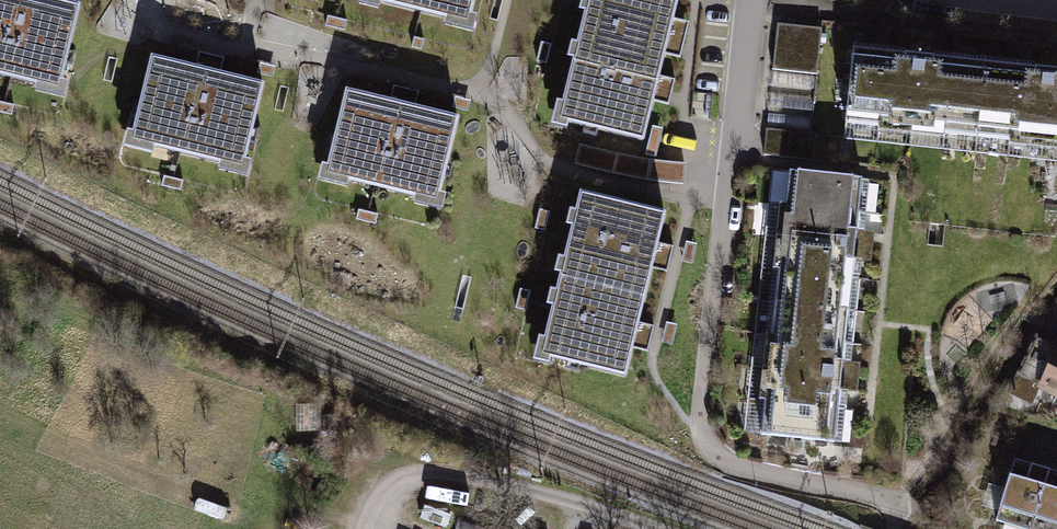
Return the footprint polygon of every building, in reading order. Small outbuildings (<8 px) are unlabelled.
[(54,86),(77,0),(0,0),(0,71),(54,86)] [(469,0),(384,0),(465,18),(469,0)] [(670,0),(587,0),(573,62),(658,81),(675,1),(670,0)] [(822,29),(778,24),(773,69),(817,74),(822,29)] [(187,65),(149,54),(125,142),(236,172),(259,87),(217,76),(223,55),(192,46),(187,65)] [(990,65),(864,50),(854,139),(980,154),(990,65)] [(658,81),(573,62),(555,142),(640,161),(658,81)] [(990,65),(980,154),(1056,163),(1056,73),(990,65)] [(383,102),(342,91),(322,169),(432,197),(451,122),(415,112),(420,92),(388,84),(383,102)] [(865,185),(770,175),(755,308),(851,318),(865,185)] [(665,215),(575,193),(554,275),(644,297),(665,215)] [(644,297),(554,275),(534,357),(624,379),(644,297)] [(851,318),(755,308),(741,441),(837,451),(851,318)] [(1034,404),(1056,416),(1056,358),(1034,404)] [(1016,461),(995,527),(1001,528),(1033,528),(1050,471),(1016,461)] [(1050,471),(1033,528),(1056,528),(1056,473),(1050,471)]
